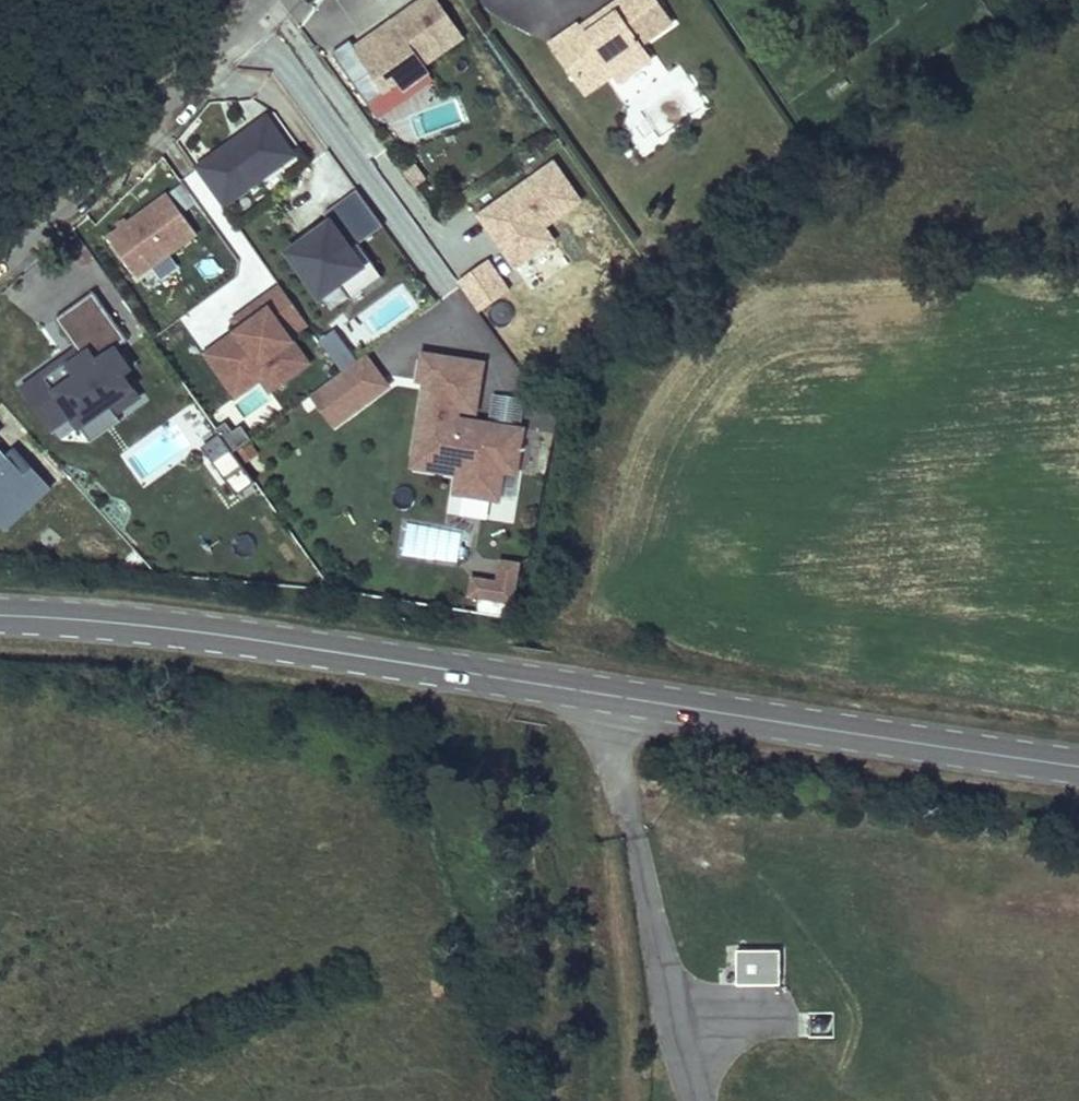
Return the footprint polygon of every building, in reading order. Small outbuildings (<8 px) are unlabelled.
[(358,42),(389,90),(402,81),(406,87),(433,70),(427,60),(464,36),(440,0),(422,0),(358,42)] [(578,80),(603,62),(618,83),(654,58),(644,43),(674,22),(659,0),(620,0),(584,25),(580,18),(550,39),(578,80)] [(271,110),(198,159),(228,202),(300,153),(271,110)] [(557,161),(482,214),(518,265),(558,236),(548,222),(583,197),(557,161)] [(338,212),(359,242),(384,224),(358,188),(327,209),(332,216),(338,212)] [(171,193),(111,233),(138,274),(199,233),(171,193)] [(332,216),(290,246),(324,293),(372,260),(359,242),(338,212),(332,216)] [(294,335),(311,324),(281,283),(234,317),(240,326),(204,352),(238,399),(266,378),(273,389),(312,360),(294,335)] [(58,320),(77,347),(25,384),(55,426),(77,410),(93,434),(121,414),(117,409),(143,391),(127,369),(136,363),(121,342),(126,338),(95,294),(58,320)] [(320,337),(342,366),(359,354),(337,325),(320,337)] [(521,472),(528,423),(461,414),(462,408),(483,411),(490,357),(424,348),(420,378),(425,379),(413,465),(458,471),(455,490),(501,497),(505,469),(521,472)] [(369,355),(315,396),(339,426),(392,384),(369,355)] [(491,416),(524,417),(525,391),(492,390),(491,416)] [(244,420),(226,427),(232,444),(251,437),(244,420)] [(224,429),(200,443),(231,495),(255,481),(224,429)] [(1,518),(8,526),(55,485),(18,446),(10,453),(0,441),(0,519),(1,518)] [(498,577),(475,573),(472,592),(517,599),(523,558),(501,554),(498,577)] [(735,983),(779,982),(779,945),(735,945),(735,983)]
